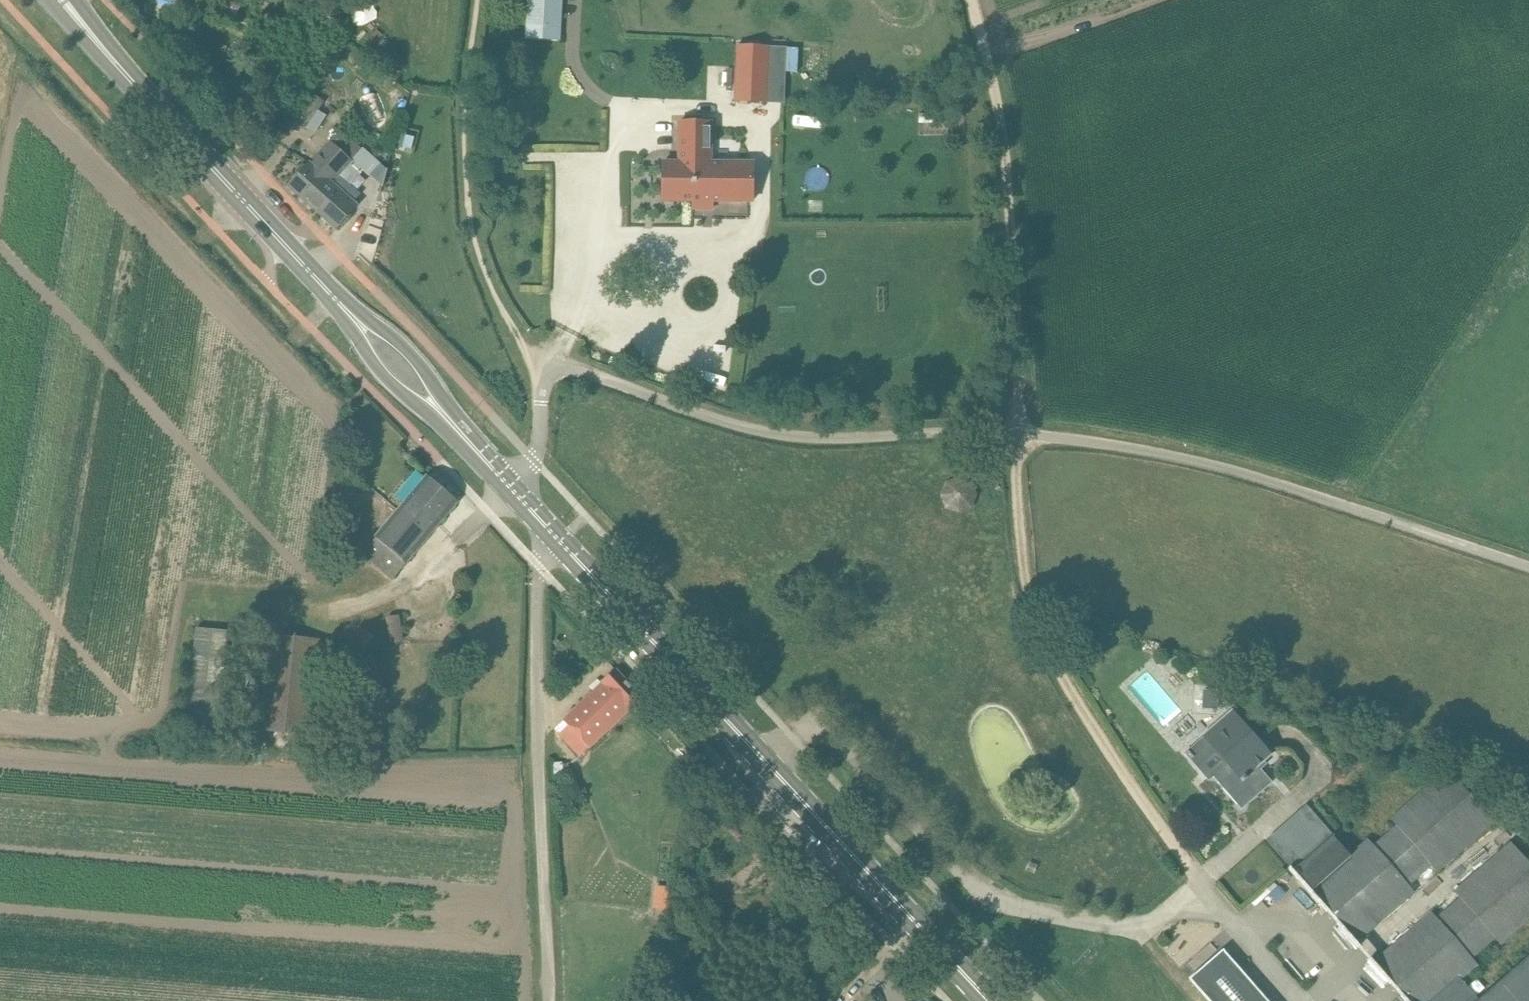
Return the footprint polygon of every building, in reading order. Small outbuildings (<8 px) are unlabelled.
[(193,7),(234,21),(241,0),(175,0),(193,7)] [(526,26),(559,28),(561,0),(527,0),(526,26)] [(769,93),(770,66),(770,46),(736,44),(736,67),(734,101),(768,102),(769,93)] [(314,92),(307,101),(321,110),(321,109),(327,101),(314,92)] [(291,120),(313,134),(325,116),(304,101),(291,120)] [(663,201),(753,201),(753,161),(714,161),(714,121),(679,121),(679,162),(663,162),(663,201)] [(302,171),(288,186),(314,208),(323,199),(321,197),(334,183),(332,182),(339,175),(352,161),(331,142),(302,171)] [(382,163),(365,147),(363,149),(352,161),(363,172),(365,170),(370,174),(374,170),(386,181),(390,171),(382,163)] [(314,208),(336,229),(358,206),(354,202),(361,194),(339,175),(332,182),(334,183),(321,197),(323,199),(314,208)] [(458,502),(427,475),(364,554),(394,579),(458,502)] [(947,483),(943,494),(945,507),(960,511),(972,508),(976,495),(972,483),(959,479),(947,483)] [(402,615),(387,617),(391,642),(405,641),(402,615)] [(344,648),(360,659),(376,636),(360,625),(344,648)] [(187,725),(219,729),(229,631),(197,627),(187,725)] [(602,682),(603,683),(564,720),(568,725),(559,734),(568,744),(580,756),(589,748),(643,699),(616,670),(602,682)] [(1194,686),(1193,712),(1217,713),(1218,687),(1194,686)] [(1203,736),(1200,739),(1185,752),(1208,778),(1212,775),(1241,809),(1272,783),(1257,765),(1268,755),(1230,711),(1202,736),(1203,736)] [(1292,872),(1353,942),(1410,893),(1404,886),(1429,864),(1435,870),(1490,822),(1447,771),(1390,821),(1396,827),(1372,848),(1367,841),(1351,855),(1334,834),(1292,872)] [(1373,964),(1405,1000),(1528,1000),(1528,958),(1480,1000),(1460,978),(1474,965),(1469,960),(1493,938),(1499,944),(1528,917),(1528,866),(1510,844),(1454,894),(1459,900),(1436,921),(1430,914),(1373,964)] [(655,906),(659,907),(671,908),(674,886),(663,885),(658,884),(655,906)] [(1223,951),(1191,979),(1210,1000),(1266,1000),(1223,951)]
